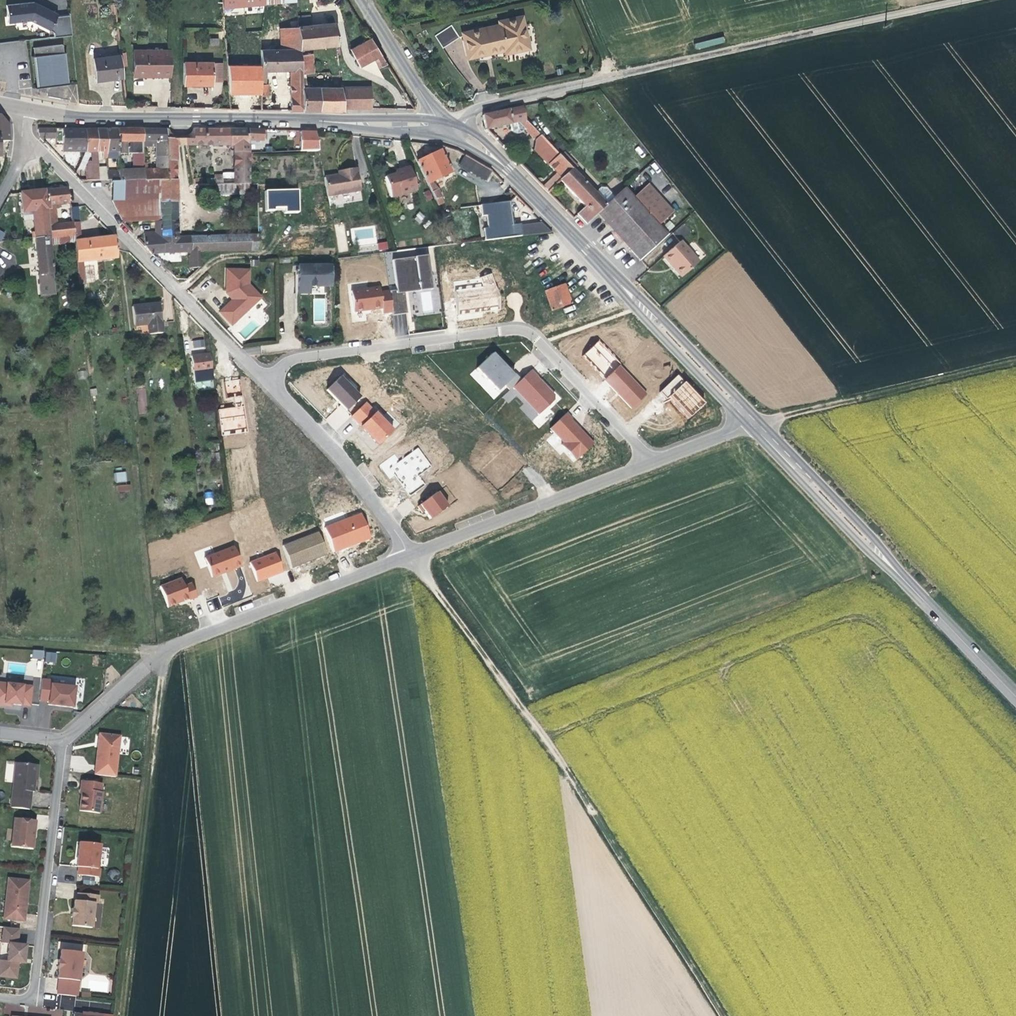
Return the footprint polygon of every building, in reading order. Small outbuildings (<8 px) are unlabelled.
[(31,20),(34,2),(6,5),(9,23),(31,20)] [(48,9),(34,2),(31,20),(52,32),(57,16),(57,14),(48,9)] [(70,15),(57,16),(52,32),(54,37),(72,35),(70,15)] [(295,17),(296,26),(310,24),(309,16),(295,17)] [(506,53),(528,48),(521,17),(499,22),(500,25),(463,33),(468,58),(487,52),(488,53),(505,49),(506,53)] [(337,44),(334,22),(310,24),(296,26),(299,48),(337,44)] [(443,48),(459,37),(451,25),(435,36),(443,48)] [(266,70),(269,70),(274,70),(280,70),(289,70),(301,69),(300,55),(299,48),(296,26),(279,27),(280,48),(260,49),(260,70),(266,70)] [(373,59),(381,55),(371,37),(349,49),(359,67),(368,62),(373,59)] [(33,48),(34,56),(64,53),(63,44),(33,48)] [(154,76),(170,76),(170,50),(134,50),(134,76),(154,76)] [(38,88),(46,87),(67,84),(64,53),(34,56),(36,72),(38,88)] [(301,73),(314,73),(312,53),(300,55),(301,69),(301,73)] [(386,64),(381,55),(373,59),(378,68),(386,64)] [(122,77),(120,56),(93,59),(96,80),(109,79),(122,77)] [(212,82),(212,62),(183,63),(183,85),(199,84),(212,84),(212,82)] [(212,62),(212,82),(223,82),(223,62),(212,62)] [(301,69),(289,70),(289,79),(302,79),(301,73),(301,69)] [(302,79),(289,79),(290,110),(303,111),(302,87),(302,79)] [(67,84),(46,87),(46,96),(69,100),(67,84)] [(343,110),(343,108),(343,86),(302,87),(303,111),(343,110)] [(343,86),(343,108),(352,108),(370,108),(370,86),(343,86)] [(500,127),(511,124),(526,121),(522,106),(482,115),(485,130),(500,127)] [(0,142),(10,141),(8,124),(0,115),(0,140),(0,142)] [(524,129),(526,121),(511,124),(513,132),(517,134),(521,133),(524,129)] [(526,121),(524,129),(535,140),(540,135),(526,121)] [(63,152),(85,152),(85,129),(69,129),(38,129),(40,138),(56,138),(56,146),(63,146),(63,152)] [(91,152),(98,152),(97,129),(91,129),(85,129),(85,152),(91,152)] [(103,158),(107,158),(106,129),(102,129),(97,129),(98,152),(102,152),(103,158)] [(118,154),(117,129),(112,129),(106,129),(107,158),(119,157),(118,154)] [(142,141),(142,129),(130,129),(117,129),(118,154),(132,153),(133,170),(119,170),(119,182),(123,182),(144,182),(143,169),(142,141)] [(154,129),(142,129),(142,141),(167,140),(166,129),(154,129)] [(168,163),(169,181),(177,181),(176,166),(177,166),(176,145),(176,136),(174,136),(170,133),(168,129),(166,129),(167,140),(168,155),(168,163)] [(231,146),(230,129),(214,129),(193,129),(191,133),(189,135),(184,136),(186,145),(231,146)] [(245,129),(230,129),(231,146),(232,146),(234,145),(234,148),(234,153),(248,153),(249,140),(263,141),(263,130),(245,129)] [(560,156),(540,135),(535,140),(533,150),(556,172),(562,179),(572,169),(560,156)] [(186,145),(184,136),(176,136),(176,145),(186,145)] [(312,137),(303,137),(304,151),(313,151),(312,137)] [(7,157),(8,149),(1,150),(1,146),(0,142),(0,140),(0,158),(7,157)] [(143,169),(162,169),(161,163),(161,156),(168,155),(167,140),(142,141),(143,169)] [(558,153),(564,147),(558,141),(552,146),(558,153)] [(417,162),(427,183),(431,182),(451,172),(441,150),(431,155),(417,162)] [(564,152),(560,156),(572,169),(573,171),(578,166),(564,152)] [(222,181),(222,175),(215,175),(215,184),(235,184),(237,184),(249,184),(248,153),(234,153),(235,181),(222,181)] [(459,165),(486,180),(492,170),(465,154),(459,165)] [(107,168),(107,171),(119,170),(119,157),(107,158),(107,168)] [(169,181),(168,163),(161,163),(162,169),(143,169),(144,182),(161,181),(169,181)] [(86,164),(86,181),(99,180),(98,168),(98,164),(92,164),(86,164)] [(417,190),(410,167),(401,170),(401,172),(396,174),(385,177),(392,197),(417,190)] [(107,171),(107,168),(98,168),(99,180),(107,180),(107,171)] [(356,168),(341,170),(342,174),(337,175),(324,177),(327,196),(360,190),(356,168)] [(573,171),(572,169),(562,179),(560,180),(572,194),(585,206),(577,214),(587,223),(597,213),(606,205),(594,193),(573,171)] [(119,182),(119,170),(107,171),(107,180),(110,180),(111,183),(119,182)] [(556,172),(541,186),(547,192),(560,180),(562,179),(556,172)] [(162,213),(161,181),(144,182),(123,182),(123,201),(111,201),(123,222),(156,221),(162,221),(162,213)] [(177,181),(169,181),(161,181),(162,213),(177,213),(177,181)] [(111,201),(123,201),(123,182),(119,182),(111,183),(111,201)] [(432,185),(431,182),(427,183),(437,205),(444,203),(438,190),(432,185)] [(215,184),(215,195),(238,195),(237,184),(235,184),(215,184)] [(250,194),(249,184),(237,184),(238,195),(250,194)] [(634,197),(659,225),(674,212),(649,184),(634,197)] [(45,190),(49,221),(56,220),(55,204),(69,203),(68,194),(68,187),(45,190)] [(594,193),(606,205),(614,197),(606,188),(600,187),(594,193)] [(659,225),(634,197),(625,187),(614,197),(606,205),(597,213),(615,233),(640,260),(668,235),(659,225)] [(35,191),(20,193),(22,212),(32,211),(35,232),(32,232),(32,235),(35,235),(35,237),(50,236),(49,225),(49,221),(45,190),(35,191)] [(299,190),(265,191),(265,211),(284,211),(284,214),(300,214),(299,190)] [(509,201),(480,205),(481,216),(486,215),(487,228),(483,229),(485,241),(521,236),(520,224),(512,225),(509,201)] [(71,208),(72,223),(79,222),(77,207),(71,208)] [(414,220),(421,223),(425,215),(419,211),(414,220)] [(178,221),(177,213),(162,213),(162,221),(178,221)] [(178,221),(162,221),(162,232),(162,237),(178,236),(178,221)] [(84,270),(83,261),(97,260),(117,258),(115,236),(97,238),(81,240),(79,222),(72,223),(74,236),(75,242),(79,285),(86,284),(84,270)] [(57,225),(49,225),(50,236),(51,238),(74,236),(72,223),(57,225)] [(684,224),(673,233),(680,242),(691,232),(684,224)] [(162,232),(156,232),(144,233),(144,246),(151,254),(171,253),(188,252),(191,252),(191,236),(178,236),(162,237),(162,232)] [(191,236),(191,252),(199,252),(260,250),(259,234),(191,236)] [(296,249),(295,234),(282,234),(283,249),(296,249)] [(50,236),(35,237),(37,259),(41,295),(55,294),(50,245),(49,238),(51,238),(50,236)] [(75,242),(74,236),(51,238),(49,238),(50,245),(75,242)] [(377,243),(379,251),(389,249),(387,241),(377,243)] [(681,277),(698,262),(680,242),(663,257),(669,264),(671,262),(675,267),(673,268),(681,277)] [(386,263),(392,263),(391,258),(427,254),(426,248),(385,252),(386,263)] [(199,252),(191,252),(188,252),(189,268),(200,267),(199,252)] [(427,256),(392,260),(396,291),(404,290),(431,286),(427,256)] [(98,268),(97,260),(83,261),(84,270),(98,268)] [(298,265),(299,287),(310,286),(317,286),(331,286),(331,265),(298,265)] [(232,325),(261,298),(249,284),(249,270),(227,270),(226,293),(230,297),(233,300),(220,312),(232,325)] [(480,278),(454,282),(458,321),(482,317),(482,313),(499,310),(497,291),(491,275),(480,278)] [(564,284),(545,291),(552,310),(571,304),(568,294),(564,284)] [(370,310),(382,308),(380,293),(379,287),(351,291),(354,312),(365,310),(365,309),(370,308),(370,310)] [(407,314),(404,293),(404,290),(396,291),(389,291),(392,312),(392,316),(407,314)] [(382,313),(392,312),(389,291),(380,293),(382,308),(382,313)] [(145,305),(132,306),(134,326),(148,324),(149,334),(163,333),(160,304),(145,305)] [(194,350),(205,348),(204,338),(192,340),(194,350)] [(600,339),(584,353),(604,377),(620,364),(600,339)] [(200,355),(192,356),(194,373),(212,370),(210,353),(200,355)] [(492,354),(477,369),(498,391),(504,385),(513,376),(506,368),(504,370),(498,364),(500,362),(492,354)] [(506,368),(500,362),(498,364),(504,370),(506,368)] [(631,408),(646,395),(619,366),(604,380),(631,408)] [(530,371),(520,380),(513,387),(539,414),(554,400),(554,397),(550,393),(548,394),(545,391),(547,390),(535,377),(536,377),(530,371)] [(515,374),(513,376),(504,385),(510,390),(513,387),(520,380),(515,374)] [(688,420),(706,403),(679,374),(660,391),(688,420)] [(346,410),(360,398),(340,377),(327,390),(346,410)] [(225,381),(227,393),(241,391),(239,379),(225,381)] [(137,389),(138,414),(147,413),(146,388),(137,389)] [(234,406),(218,408),(221,435),(247,432),(242,395),(233,397),(234,406)] [(365,403),(351,417),(378,445),(392,431),(365,403)] [(214,411),(204,412),(205,422),(215,421),(214,411)] [(566,413),(550,429),(563,443),(561,445),(576,460),(593,444),(571,420),(572,419),(566,413)] [(419,447),(399,460),(395,454),(379,465),(389,480),(395,475),(408,495),(425,484),(418,474),(431,465),(419,447)] [(126,486),(125,472),(115,474),(116,487),(126,486)] [(204,492),(205,505),(213,504),(212,491),(204,492)] [(437,492),(418,507),(422,513),(424,511),(430,519),(448,506),(437,492)] [(324,528),(333,552),(350,546),(350,545),(355,543),(355,544),(370,538),(361,514),(324,528)] [(282,546),(291,568),(326,554),(318,532),(282,546)] [(234,547),(204,558),(212,577),(221,574),(221,573),(225,571),(226,572),(234,569),(234,568),(241,566),(234,547)] [(275,553),(250,563),(257,582),(282,572),(275,553)] [(181,579),(160,587),(168,607),(188,599),(189,600),(196,598),(191,584),(184,586),(181,579)] [(56,663),(56,652),(45,652),(45,663),(56,663)] [(39,700),(49,701),(51,684),(51,680),(42,679),(39,700)] [(32,686),(0,682),(0,705),(4,706),(5,703),(12,704),(30,706),(32,686)] [(49,701),(48,705),(61,706),(73,707),(75,687),(51,684),(49,701)] [(120,736),(99,734),(96,754),(94,774),(115,777),(120,736)] [(4,781),(12,782),(14,762),(6,761),(4,781)] [(12,797),(31,799),(31,794),(31,791),(34,792),(37,764),(16,762),(12,797)] [(80,789),(82,789),(101,792),(102,783),(81,780),(80,789)] [(101,792),(82,789),(81,798),(79,810),(100,813),(103,792),(101,792)] [(31,799),(12,797),(11,807),(29,809),(31,799)] [(36,820),(14,818),(12,846),(33,848),(34,835),(36,820)] [(77,866),(79,866),(97,868),(100,844),(79,842),(78,852),(77,866)] [(97,868),(79,866),(78,874),(99,877),(100,869),(97,868)] [(29,880),(8,878),(3,919),(25,921),(27,900),(29,880)] [(78,893),(77,900),(94,903),(98,903),(99,895),(78,893)] [(94,903),(77,900),(75,900),(74,908),(72,908),(71,912),(71,917),(73,917),(72,925),(91,928),(94,903)] [(9,943),(17,944),(19,929),(4,927),(2,943),(9,943)] [(26,945),(17,944),(9,943),(7,961),(18,962),(22,963),(22,958),(24,959),(26,945)] [(57,994),(77,996),(82,952),(61,950),(60,960),(59,959),(58,963),(58,968),(59,968),(58,978),(59,978),(57,994)] [(18,962),(7,961),(0,960),(0,976),(16,978),(18,962)]
